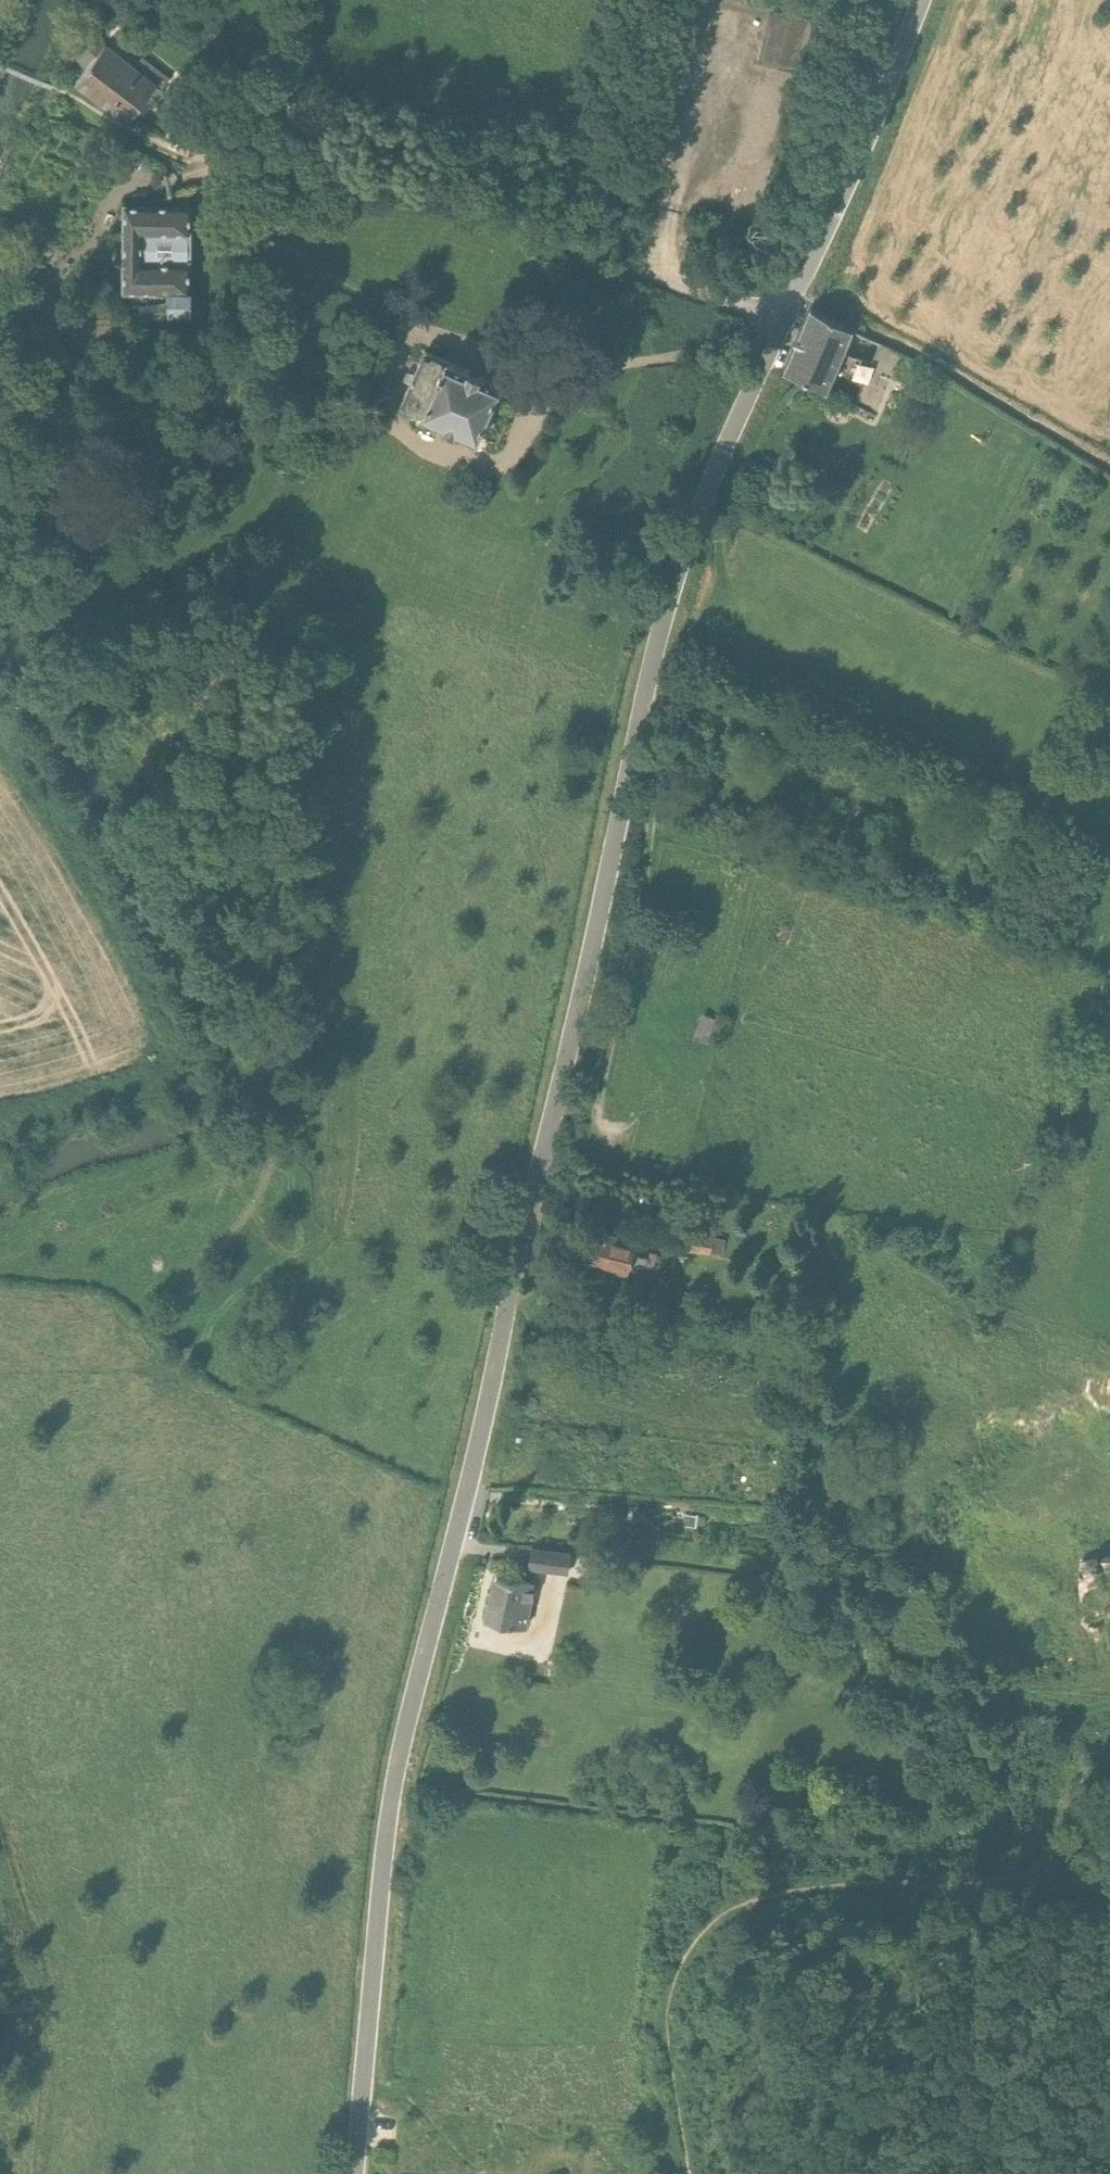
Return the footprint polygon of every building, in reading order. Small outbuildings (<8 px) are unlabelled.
[(120,115),(130,120),(152,92),(159,98),(163,92),(161,90),(170,80),(142,58),(134,68),(89,33),(73,56),(87,69),(76,82),(120,115)] [(189,206),(171,206),(125,205),(125,292),(170,293),(169,314),(193,314),(193,292),(190,292),(191,262),(189,262),(189,236),(189,206)] [(786,370),(827,391),(853,328),(811,306),(786,370)] [(855,405),(876,416),(902,354),(880,343),(872,362),(862,387),(855,405)] [(402,407),(475,440),(501,385),(426,351),(402,407)] [(687,1045),(715,1056),(730,1018),(702,1007),(687,1045)] [(588,1257),(626,1268),(646,1275),(646,1276),(659,1278),(661,1268),(654,1266),(657,1256),(650,1254),(649,1259),(630,1254),(634,1242),(596,1231),(588,1257)] [(688,1251),(711,1255),(715,1238),(691,1233),(688,1251)] [(684,1527),(697,1529),(698,1517),(685,1516),(684,1527)] [(528,1570),(568,1575),(570,1556),(530,1551),(528,1570)] [(486,1619),(527,1629),(536,1585),(495,1576),(486,1619)]
